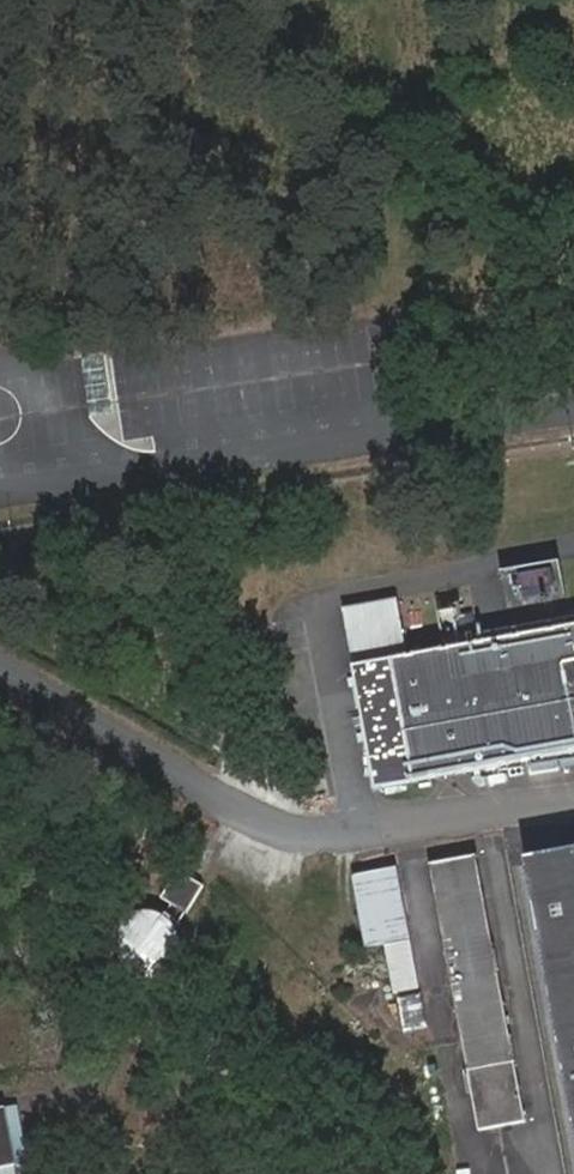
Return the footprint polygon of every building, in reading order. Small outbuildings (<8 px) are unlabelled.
[(573,762),(573,630),(396,661),(355,668),(380,796),(421,788),(573,762)] [(209,873),(186,858),(169,885),(193,899),(209,873)] [(524,871),(573,1133),(573,861),(524,871)] [(480,863),(434,870),(481,1134),(529,1127),(480,863)] [(400,874),(371,879),(384,946),(411,941),(400,874)] [(199,946),(149,906),(116,948),(165,987),(199,946)] [(412,948),(385,952),(393,998),(402,997),(421,994),(412,948)] [(429,1032),(422,999),(404,1003),(410,1036),(429,1032)] [(18,1165),(8,1108),(0,1109),(0,1169),(18,1165)]
